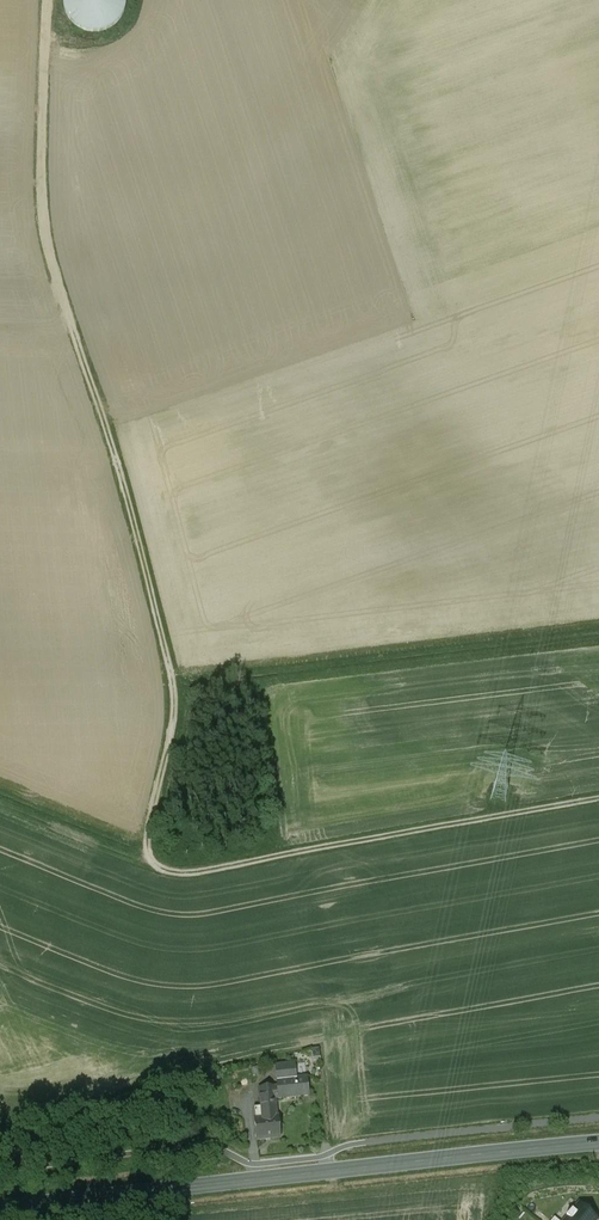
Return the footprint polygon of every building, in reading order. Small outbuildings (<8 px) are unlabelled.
[(123,24),(119,0),(63,0),(69,35),(123,24)] [(294,1064),(276,1066),(278,1080),(295,1078),(294,1064)] [(278,1080),(277,1080),(278,1087),(271,1087),(266,1094),(267,1099),(275,1098),(276,1099),(280,1099),(280,1098),(308,1095),(306,1077),(295,1078),(278,1080)] [(267,1099),(260,1100),(260,1107),(254,1108),(255,1119),(254,1119),(256,1140),(280,1137),(278,1116),(277,1117),(276,1099),(275,1098),(267,1099)] [(579,1204),(566,1219),(597,1219),(579,1204)]
